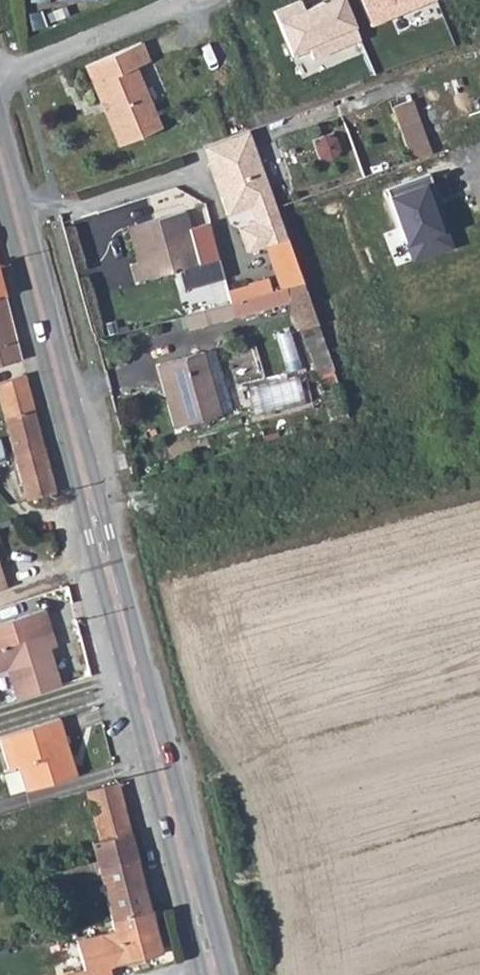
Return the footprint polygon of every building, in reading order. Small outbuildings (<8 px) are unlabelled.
[(357,23),(363,21),(355,0),(323,0),(287,16),(301,48),(311,43),(317,56),(363,37),(357,23)] [(372,21),(421,0),(363,0),(372,21)] [(148,65),(140,46),(85,71),(120,149),(161,131),(135,70),(148,65)] [(397,101),(416,155),(435,148),(416,95),(397,101)] [(221,197),(228,195),(216,161),(255,146),(249,129),(202,145),(221,197)] [(321,160),(330,161),(338,155),(339,146),(333,138),(323,137),(316,143),(315,153),(321,160)] [(273,243),(287,238),(277,208),(255,146),(216,161),(228,195),(221,197),(227,215),(252,207),(258,222),(253,224),(262,247),(265,246),(273,243)] [(388,185),(410,251),(446,239),(424,173),(388,185)] [(182,211),(135,224),(144,259),(137,261),(129,264),(134,281),(197,263),(182,211)] [(144,259),(135,224),(128,226),(137,261),(144,259)] [(247,252),(262,247),(253,224),(239,229),(247,252)] [(280,289),(284,288),(303,283),(288,240),(287,238),(273,243),(265,246),(280,289)] [(249,297),(257,295),(270,292),(266,280),(247,286),(249,297)] [(336,374),(331,359),(303,283),(284,288),(298,330),(303,329),(321,380),(336,374)] [(226,292),(229,303),(249,297),(247,286),(226,292)] [(21,360),(13,330),(4,295),(0,296),(0,364),(21,360)] [(249,297),(229,303),(232,317),(260,309),(257,295),(249,297)] [(158,364),(162,379),(167,378),(179,425),(216,415),(200,352),(158,364)] [(25,374),(0,383),(0,403),(4,417),(33,407),(25,374)] [(167,378),(162,379),(160,379),(172,427),(179,425),(167,378)] [(55,492),(33,407),(4,417),(27,499),(55,492)] [(43,609),(0,623),(0,669),(5,667),(16,697),(59,684),(49,647),(54,646),(43,609)] [(59,718),(0,735),(0,744),(7,768),(17,765),(25,789),(76,774),(59,718)] [(118,782),(87,790),(100,841),(92,843),(96,861),(98,869),(138,859),(118,782)] [(144,881),(138,859),(98,869),(99,874),(104,891),(144,881)] [(110,919),(151,908),(144,881),(104,891),(106,901),(110,919)] [(111,974),(108,965),(161,950),(151,908),(110,919),(112,930),(75,941),(84,971),(68,974),(110,974),(111,974)]
